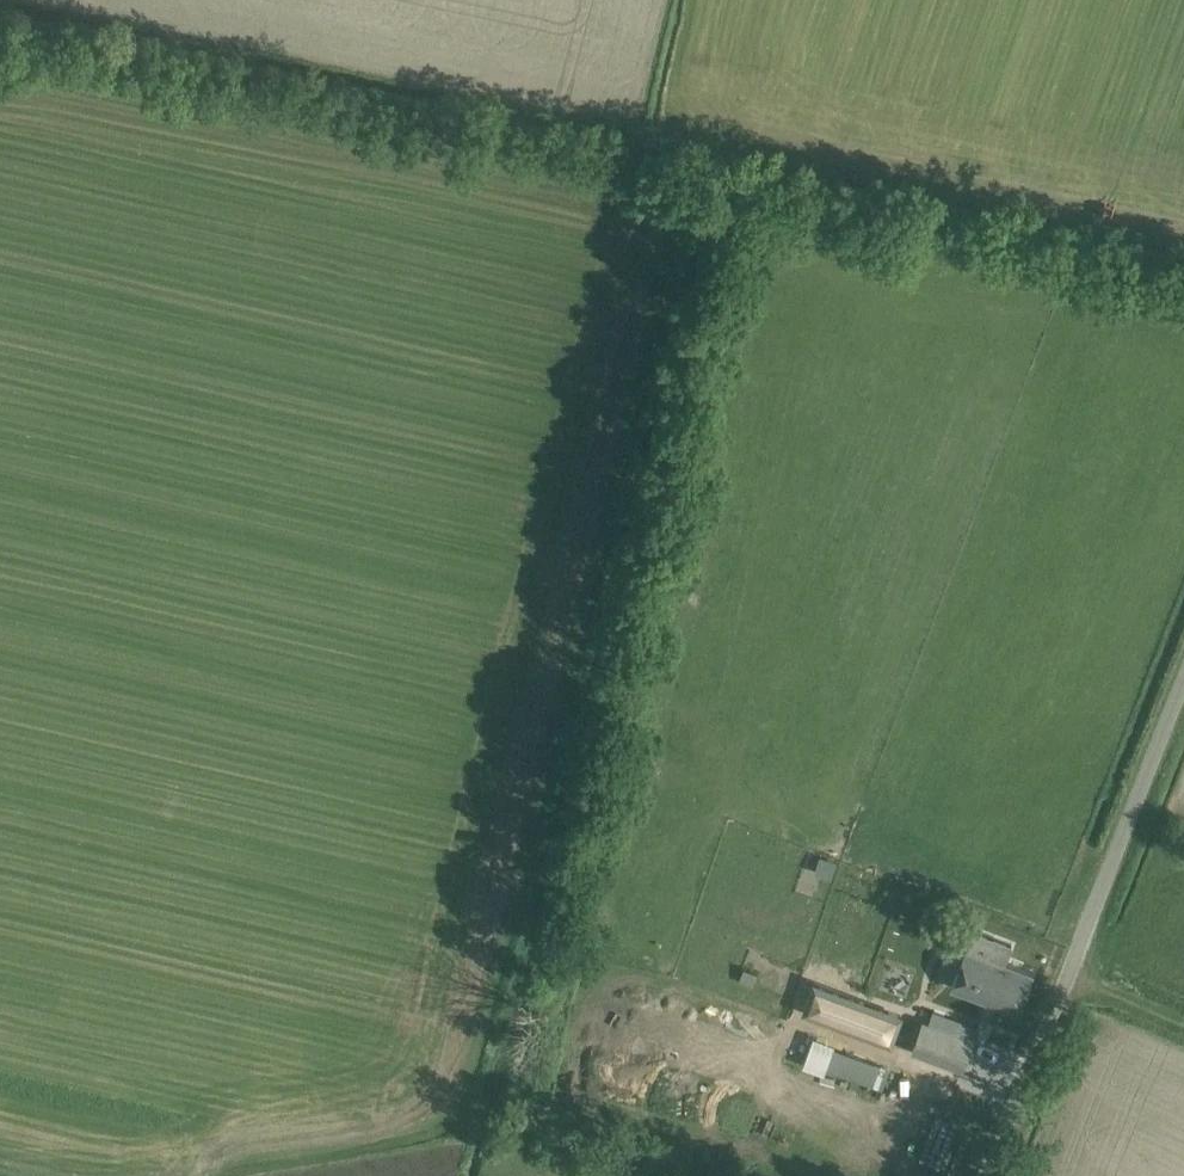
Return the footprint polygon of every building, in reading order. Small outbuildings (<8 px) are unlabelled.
[(973,929),(951,985),(1019,1011),(1033,973),(1004,962),(1011,944),(973,929)] [(895,966),(887,989),(910,998),(918,974),(895,966)] [(902,1048),(912,1021),(826,988),(816,1015),(902,1048)] [(978,1027),(934,1010),(929,1022),(926,1021),(914,1051),(962,1069),(978,1027)] [(878,1085),(885,1061),(836,1047),(829,1071),(878,1085)]
